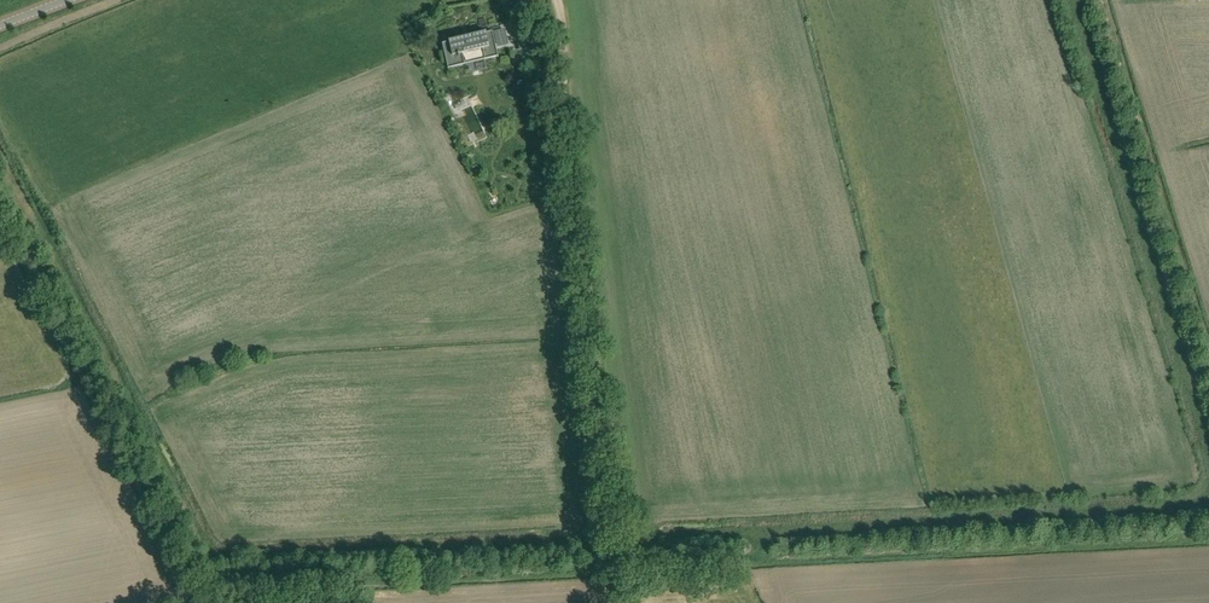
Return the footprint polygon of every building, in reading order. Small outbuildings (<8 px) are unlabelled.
[(465,40),(464,38),(442,43),(448,69),(449,69),(448,67),(463,64),(461,53),(482,48),(485,59),(497,56),(497,57),(498,57),(492,31),(469,37),(470,39),(465,40)] [(536,59),(532,41),(517,44),(522,62),(536,59)]
